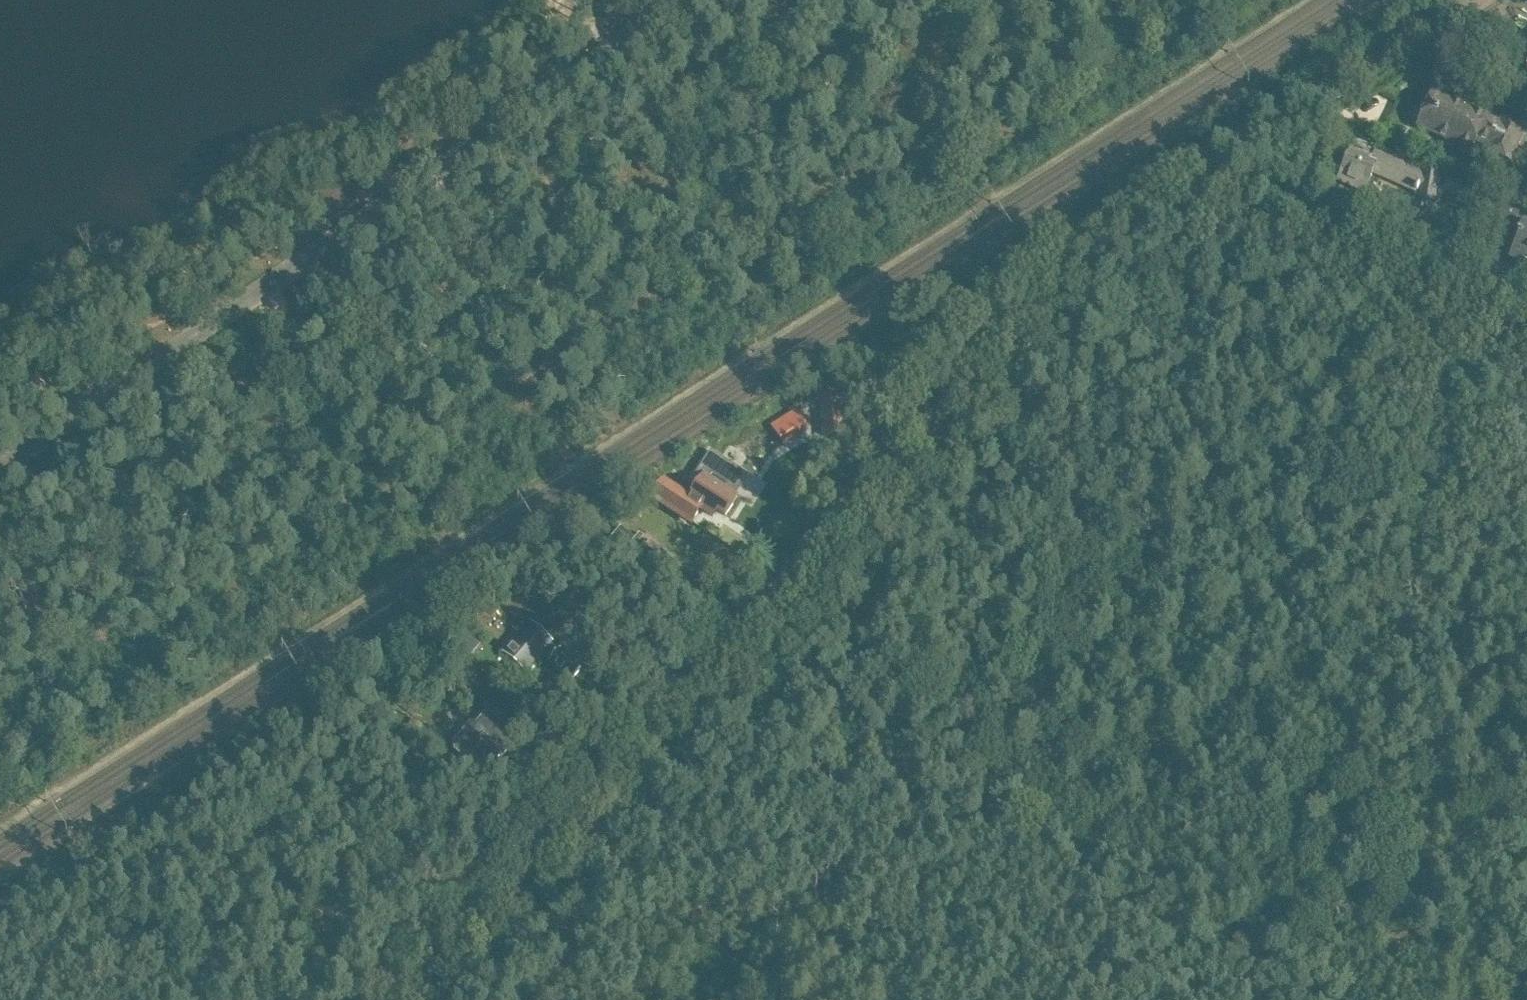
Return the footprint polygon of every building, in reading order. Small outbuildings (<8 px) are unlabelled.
[(1450,98),(1447,99),(1434,93),(1419,127),(1448,140),(1446,145),(1468,156),(1476,139),(1490,145),(1488,150),(1510,160),(1524,130),(1502,120),(1500,124),(1458,104),(1456,101),(1450,98)] [(1496,202),(1470,191),(1471,188),(1466,185),(1466,183),(1458,180),(1457,181),(1443,175),(1442,177),(1422,173),(1422,172),(1376,152),(1375,154),(1364,150),(1361,157),(1350,152),(1339,180),(1365,191),(1373,173),(1418,192),(1414,215),(1436,219),(1440,190),(1466,201),(1458,221),(1483,232),(1496,202)] [(1504,203),(1499,214),(1515,222),(1520,211),(1504,203)] [(1509,259),(1522,265),(1526,268),(1526,220),(1525,219),(1516,238),(1519,239),(1509,259)] [(847,434),(844,398),(844,395),(822,397),(825,436),(847,434)] [(770,424),(783,444),(810,428),(798,407),(770,424)] [(738,497),(732,494),(739,483),(724,474),(725,473),(713,465),(690,500),(671,488),(671,489),(663,484),(654,498),(693,523),(693,522),(692,521),(701,508),(714,516),(715,515),(713,514),(716,509),(726,515),(738,497)] [(450,621),(434,639),(464,665),(480,646),(450,621)] [(530,623),(504,654),(525,672),(542,652),(552,660),(559,651),(549,643),(551,641),(530,623)] [(565,645),(561,649),(559,651),(552,660),(550,661),(571,680),(582,668),(577,663),(581,658),(565,645)] [(459,687),(472,697),(476,693),(484,683),(472,673),(459,687)] [(476,693),(473,696),(493,714),(504,701),(499,697),(484,684),(484,683),(476,693)] [(476,722),(470,722),(454,742),(454,750),(478,771),(487,770),(492,764),(494,766),(508,750),(488,732),(476,722)]
